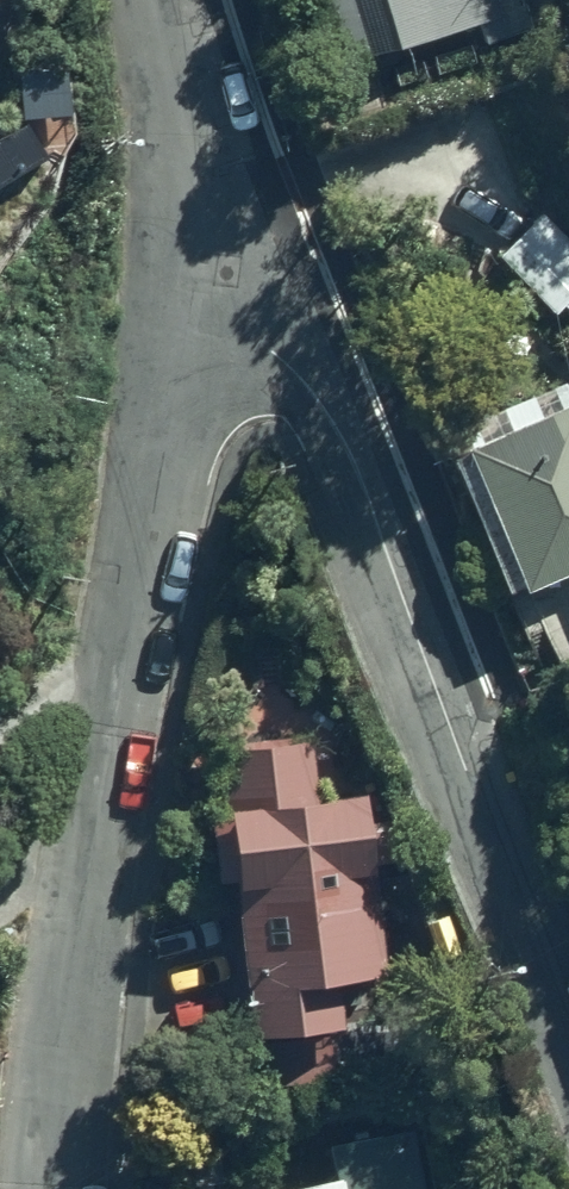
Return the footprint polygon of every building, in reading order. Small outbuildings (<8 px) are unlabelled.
[(524,0),(325,0),(343,59),(478,24),(484,49),(538,40),(524,0)] [(568,566),(568,380),(468,412),(474,426),(456,434),(514,577),(530,571),(533,579),(568,566)] [(242,913),(247,1005),(342,1000),(340,951),(387,949),(383,855),(393,854),(390,809),(372,810),(370,771),(312,774),(309,723),(219,728),(222,785),(210,785),(213,856),(232,855),(235,913),(242,913)] [(413,1113),(334,1128),(340,1159),(204,1184),(205,1188),(428,1188),(413,1113)]
